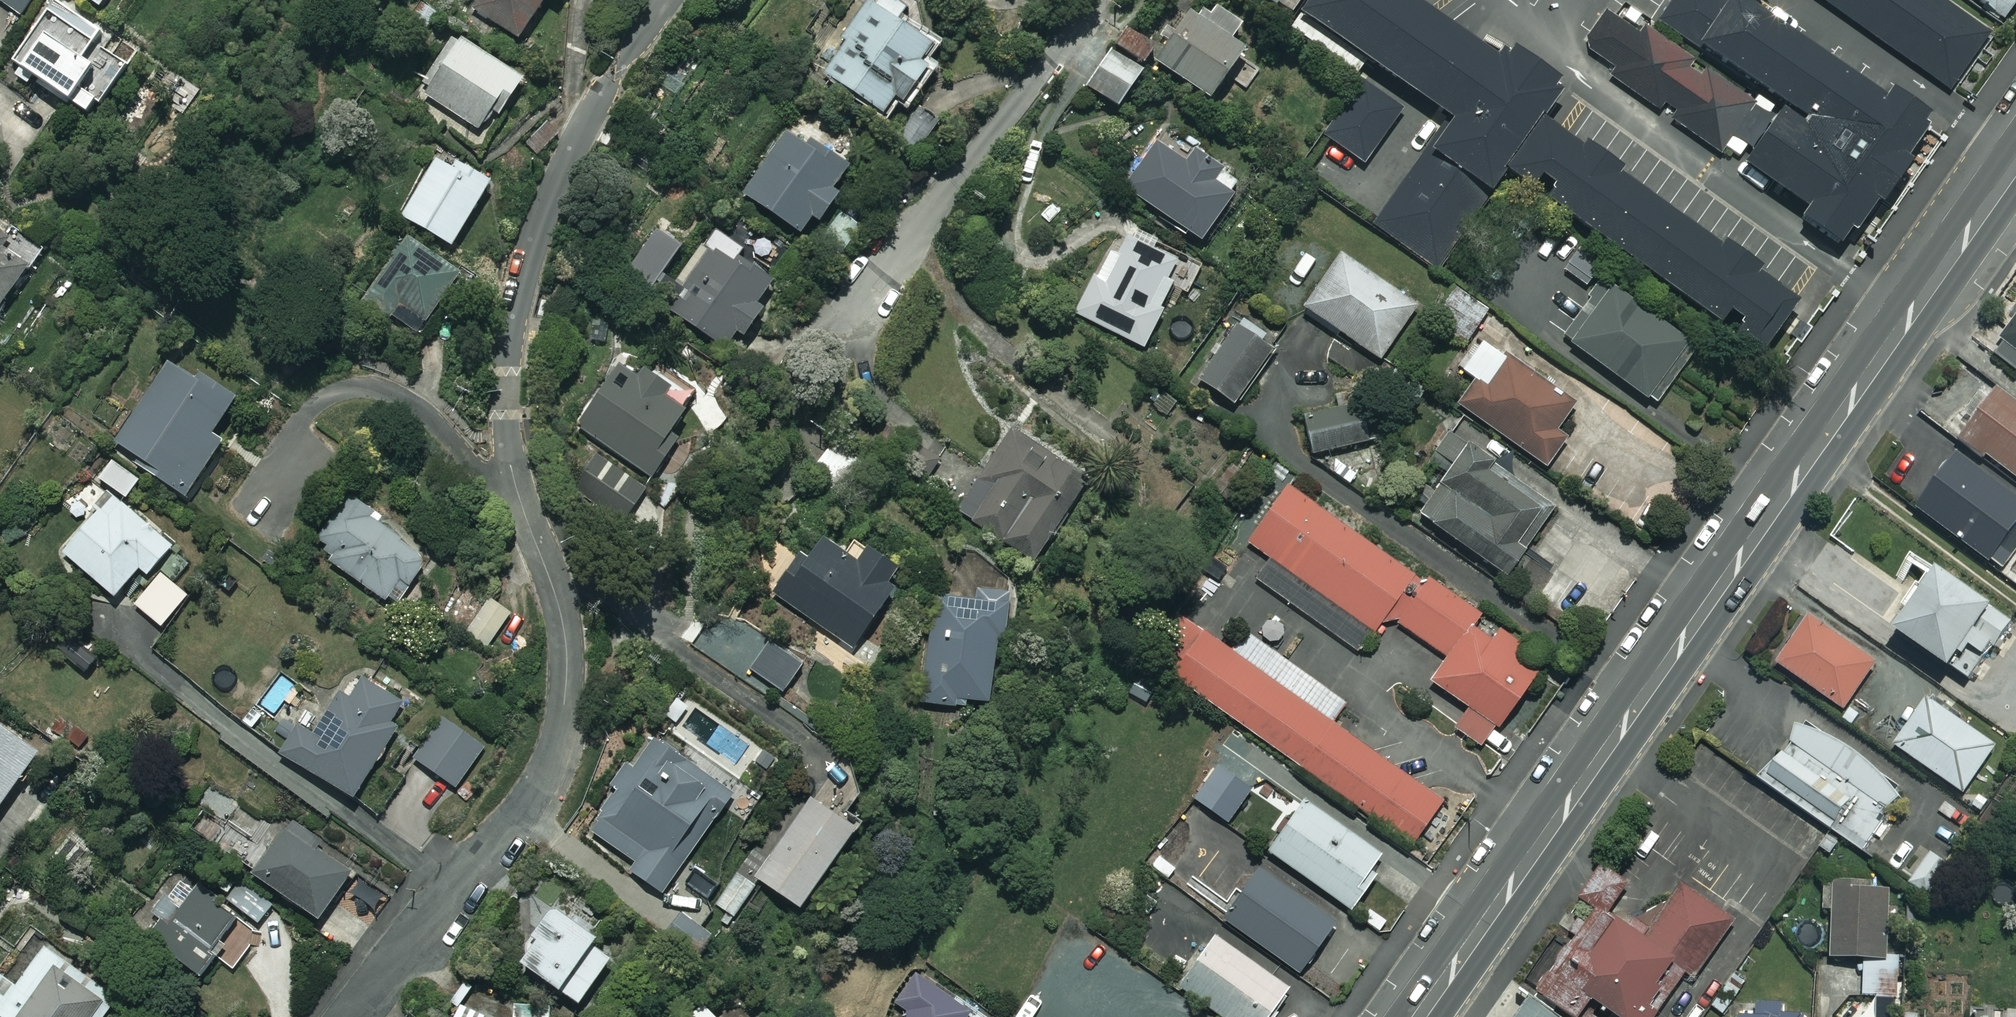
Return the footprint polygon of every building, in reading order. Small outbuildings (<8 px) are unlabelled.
[(20,16),(32,0),(0,0),(0,2),(20,16)] [(88,111),(94,102),(100,106),(126,67),(93,45),(102,31),(57,0),(50,0),(11,58),(88,111)] [(474,10),(519,38),(542,0),(480,0),(474,10)] [(823,61),(818,68),(883,113),(896,93),(904,99),(939,49),(896,20),(905,7),(896,0),(865,0),(842,33),(828,24),(809,51),(823,61)] [(1293,14),(1303,0),(1271,0),(1293,14)] [(1563,82),(1512,45),(1502,60),(1449,22),(1433,11),(1418,0),(1309,0),(1301,11),(1451,117),(1374,225),(1434,268),(1505,168),(1539,115),(1559,88),(1563,82)] [(1684,48),(1691,39),(1781,100),(1741,160),(1807,204),(1800,215),(1844,244),(1930,114),(1889,86),(1883,94),(1742,0),(1729,0),(1728,2),(1726,0),(1672,0),(1654,28),(1684,48)] [(1985,33),(1939,0),(1824,0),(1946,87),(1985,33)] [(2003,16),(2014,0),(1980,0),(2003,16)] [(1243,21),(1220,4),(1208,20),(1191,7),(1154,58),(1207,97),(1244,47),(1231,38),(1243,21)] [(1684,48),(1654,28),(1648,37),(1608,10),(1584,46),(1615,67),(1609,76),(1720,149),(1753,99),(1682,52),(1684,48)] [(525,75),(455,33),(424,85),(427,86),(422,94),(482,130),(492,113),(499,118),(525,75)] [(1142,70),(1110,49),(1086,85),(1118,106),(1142,70)] [(1401,107),(1362,79),(1322,136),(1360,164),(1401,107)] [(937,126),(919,111),(896,139),(914,154),(937,126)] [(1539,115),(1505,168),(1758,348),(1794,297),(1539,115)] [(835,189),(850,168),(812,141),(807,147),(788,134),(745,192),(799,232),(815,211),(822,216),(839,192),(835,189)] [(1187,163),(1158,143),(1126,189),(1201,240),(1239,184),(1194,153),(1187,163)] [(490,180),(436,150),(399,214),(453,245),(490,180)] [(860,223),(838,211),(819,245),(840,257),(860,223)] [(39,249),(0,222),(0,306),(39,249)] [(680,247),(654,230),(624,277),(650,294),(680,247)] [(1175,261),(1117,232),(1076,313),(1143,347),(1179,275),(1170,271),(1175,261)] [(742,248),(722,234),(670,309),(731,351),(761,307),(754,302),(770,279),(736,256),(742,248)] [(456,270),(403,241),(379,287),(432,315),(456,270)] [(1418,305),(1340,252),(1303,307),(1381,360),(1418,305)] [(1596,272),(1572,254),(1561,268),(1585,286),(1596,272)] [(1691,342),(1606,280),(1563,338),(1649,400),(1691,342)] [(1994,352),(2015,368),(2015,323),(1994,352)] [(1272,350),(1238,325),(1199,380),(1233,404),(1272,350)] [(1572,403),(1483,341),(1462,370),(1475,379),(1458,404),(1544,464),(1564,435),(1555,428),(1572,403)] [(194,373),(171,357),(115,441),(152,466),(149,470),(186,495),(223,441),(211,433),(237,394),(198,367),(194,373)] [(679,407),(688,391),(650,367),(641,382),(617,366),(578,428),(651,474),(690,414),(679,407)] [(2001,389),(1961,440),(1984,458),(1988,453),(2015,474),(2015,401),(2001,389)] [(1374,441),(1366,402),(1304,416),(1312,454),(1374,441)] [(1557,508),(1449,431),(1435,451),(1458,467),(1423,516),(1507,577),(1557,508)] [(1027,448),(1007,434),(957,512),(1034,561),(1088,478),(1031,441),(1027,448)] [(646,484),(597,451),(572,489),(622,521),(646,484)] [(1959,453),(1918,508),(2001,570),(2015,550),(2015,495),(1959,453)] [(110,460),(98,478),(127,498),(140,480),(110,460)] [(1483,747),(1545,659),(1394,553),(1391,557),(1287,484),(1248,541),(1271,557),(1255,581),(1356,653),(1374,627),(1398,622),(1447,657),(1430,681),(1468,707),(1454,727),(1483,747)] [(160,534),(163,531),(136,506),(132,510),(115,495),(63,550),(113,596),(140,567),(147,573),(172,546),(160,534)] [(429,558),(347,496),(310,545),(392,607),(429,558)] [(854,559),(822,536),(805,560),(800,556),(774,594),(851,647),(904,570),(865,543),(854,559)] [(2011,622),(1940,570),(1898,627),(1970,679),(2011,622)] [(187,595),(161,573),(135,604),(161,626),(187,595)] [(1007,636),(1011,597),(935,589),(922,702),(964,706),(965,698),(989,700),(996,634),(1007,636)] [(513,616),(492,599),(467,631),(488,648),(513,616)] [(1232,651),(1178,613),(1147,658),(1411,843),(1442,799),(1331,722),(1346,701),(1245,631),(1232,651)] [(1880,662),(1812,616),(1779,663),(1847,710),(1880,662)] [(806,666),(769,641),(750,670),(788,694),(806,666)] [(385,726),(401,704),(364,679),(354,694),(345,693),(336,697),(315,730),(300,720),(279,751),(348,798),(394,732),(385,726)] [(1999,746),(1925,696),(1893,743),(1967,793),(1999,746)] [(484,747),(448,719),(417,760),(453,787),(484,747)] [(1906,789),(1808,719),(1764,780),(1870,856),(1894,824),(1885,818),(1906,789)] [(2,806),(40,750),(0,723),(0,805),(2,806)] [(1256,741),(1251,748),(1231,734),(1218,752),(1232,761),(1227,768),(1270,798),(1292,766),(1256,741)] [(732,793),(652,735),(615,786),(621,790),(591,830),(635,863),(631,870),(660,891),(732,793)] [(239,807),(213,789),(188,824),(214,843),(239,807)] [(857,828),(807,797),(755,882),(805,912),(857,828)] [(1387,859),(1303,800),(1267,850),(1352,909),(1387,859)] [(351,870),(289,824),(253,873),(315,918),(351,870)] [(1954,865),(1929,850),(1910,883),(1934,897),(1954,865)] [(1593,909),(1533,987),(1571,1016),(1590,992),(1622,1016),(1648,1016),(1728,912),(1681,876),(1639,931),(1608,908),(1626,883),(1601,864),(1576,896),(1593,909)] [(1336,922),(1258,866),(1222,917),(1299,973),(1336,922)] [(756,883),(739,872),(717,904),(734,916),(756,883)] [(1852,875),(1826,874),(1825,910),(1834,911),(1832,958),(1866,959),(1865,996),(1899,998),(1901,961),(1889,960),(1892,888),(1852,886),(1852,875)] [(244,920),(181,875),(140,932),(203,977),(244,920)] [(602,921),(561,893),(516,958),(578,1001),(608,957),(587,942),(602,921)] [(710,933),(681,913),(665,935),(695,956),(710,933)] [(1213,933),(1176,984),(1223,1016),(1270,1016),(1291,988),(1213,933)] [(47,941),(0,1007),(0,1016),(102,1016),(120,993),(47,941)] [(917,976),(897,1005),(909,1013),(906,1016),(967,1016),(970,1013),(917,976)] [(1523,991),(1504,1016),(1558,1016),(1523,991)] [(1808,1016),(1786,1016),(1786,1002),(1758,1001),(1758,1015),(1741,1014),(1741,1016),(1808,1016)] [(704,1004),(690,1016),(716,1016),(704,1004)]
